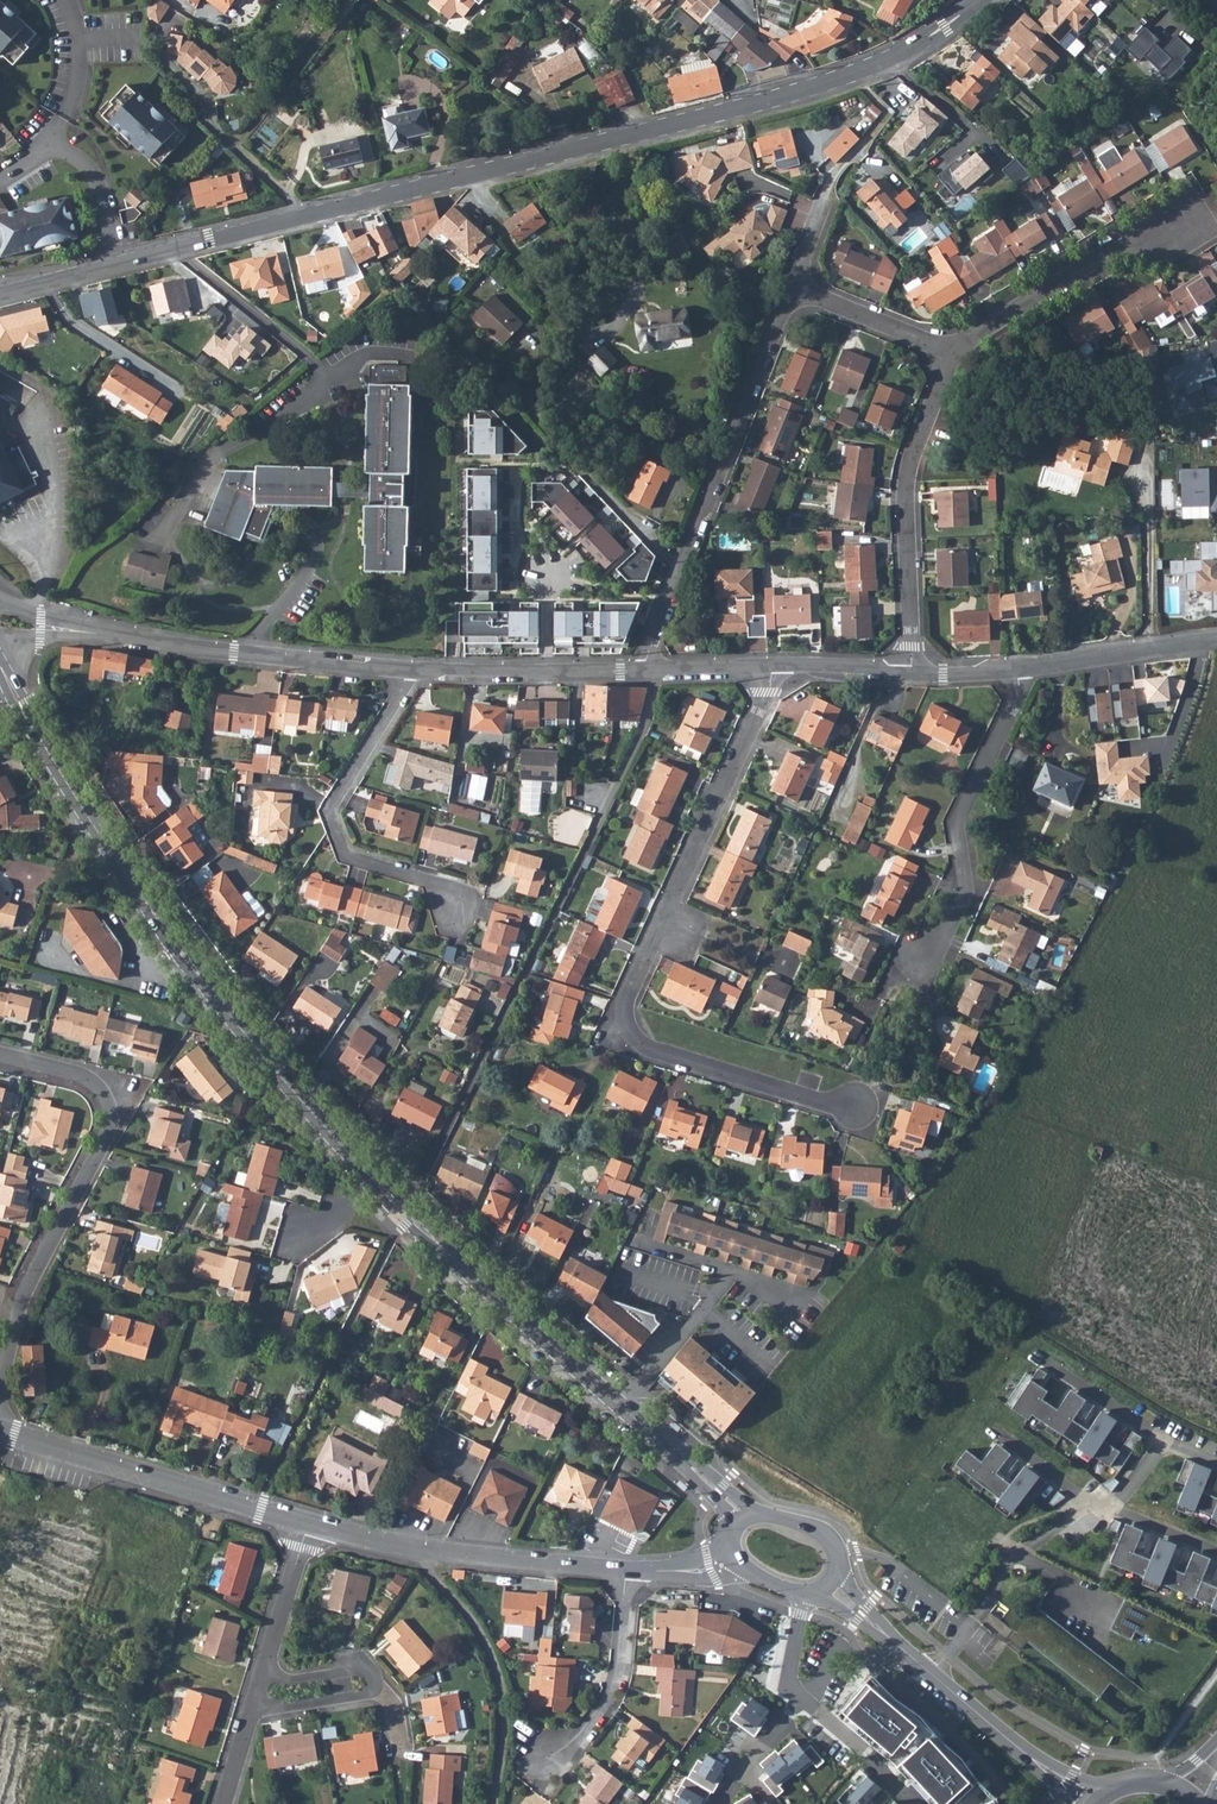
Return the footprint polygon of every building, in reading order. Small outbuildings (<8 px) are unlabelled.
[(148,15),(164,21),(171,3),(164,0),(154,0),(148,15)] [(225,13),(230,6),(222,0),(207,0),(225,13)] [(340,24),(348,14),(359,0),(348,0),(345,3),(342,7),(333,19),(340,24)] [(431,3),(450,20),(457,11),(464,18),(477,2),(475,0),(434,0),(431,3)] [(651,13),(650,14),(656,19),(673,2),(672,0),(637,0),(651,13)] [(680,8),(699,26),(703,21),(720,2),(718,0),(698,0),(696,2),(693,0),(688,0),(680,8)] [(879,15),(894,24),(899,15),(903,18),(913,0),(887,0),(879,15)] [(1076,0),(1056,0),(1060,4),(1056,9),(1052,5),(1034,21),(1046,32),(1057,45),(1071,29),(1076,34),(1093,15),(1082,6),(1076,0)] [(720,2),(703,21),(706,24),(708,22),(717,30),(732,13),(720,2)] [(2,57),(3,56),(13,65),(29,47),(27,44),(36,33),(4,4),(0,8),(0,55),(2,57)] [(559,5),(555,13),(567,20),(571,14),(559,5)] [(809,27),(778,41),(794,49),(802,53),(809,50),(811,54),(846,38),(855,15),(830,7),(829,11),(825,20),(809,27)] [(732,13),(717,30),(729,41),(730,42),(745,24),(732,13)] [(1034,21),(1031,18),(1025,13),(1020,18),(1022,20),(1040,38),(1046,32),(1034,21)] [(1022,20),(1011,32),(1046,65),(1047,64),(1049,66),(1058,55),(1040,38),(1022,20)] [(794,49),(778,41),(772,38),(764,47),(753,38),(757,34),(745,24),(730,42),(740,50),(734,57),(744,65),(748,61),(758,69),(768,66),(778,55),(785,61),(794,49)] [(1127,47),(1124,50),(1136,62),(1141,57),(1153,45),(1158,41),(1145,27),(1127,47)] [(1010,46),(1008,48),(1029,68),(1031,67),(1038,74),(1046,65),(1011,32),(1009,35),(1016,42),(1012,48),(1010,46)] [(171,35),(169,54),(178,56),(177,62),(198,82),(203,77),(207,81),(206,82),(212,92),(221,95),(230,93),(236,86),(236,77),(229,67),(227,69),(217,60),(216,61),(205,52),(202,53),(193,44),(181,41),(181,37),(173,35),(171,35)] [(1118,36),(1108,49),(1117,59),(1124,50),(1127,47),(1118,36)] [(1175,37),(1160,52),(1170,60),(1157,71),(1166,80),(1186,63),(1180,60),(1190,49),(1175,37)] [(1160,52),(1153,45),(1141,57),(1157,71),(1170,60),(1160,52)] [(573,47),(532,68),(544,93),(555,88),(553,85),(584,69),(573,47)] [(504,48),(490,69),(504,79),(518,58),(504,48)] [(1029,68),(1008,48),(999,57),(1021,77),(1029,68)] [(976,62),(986,70),(992,62),(981,52),(974,60),(976,62)] [(958,80),(950,90),(974,110),(982,100),(980,98),(1001,72),(992,62),(986,70),(976,62),(960,82),(958,80)] [(619,67),(602,74),(591,79),(606,106),(615,102),(617,106),(634,99),(619,67)] [(723,93),(717,67),(669,78),(675,103),(718,93),(723,93)] [(113,106),(103,117),(132,144),(136,140),(142,146),(140,148),(146,153),(143,155),(150,161),(152,159),(160,166),(186,138),(138,94),(137,95),(127,86),(113,102),(111,104),(113,106)] [(949,115),(924,95),(916,104),(919,107),(890,142),(906,155),(913,146),(914,147),(925,134),(928,136),(938,123),(940,125),(949,115)] [(387,118),(384,119),(390,143),(392,142),(394,150),(406,147),(411,146),(409,138),(432,132),(427,108),(400,115),(398,104),(385,107),(387,118)] [(1180,121),(1152,140),(1169,164),(1197,146),(1180,121)] [(848,126),(828,146),(838,159),(859,136),(848,126)] [(791,129),(758,138),(763,156),(774,153),(776,162),(777,166),(781,169),(800,163),(792,131),(791,129)] [(358,139),(321,149),(327,172),(364,163),(358,139)] [(679,167),(679,172),(681,177),(684,179),(685,182),(693,180),(697,179),(706,184),(704,187),(701,193),(701,196),(711,201),(713,201),(721,188),(718,186),(726,173),(753,167),(747,143),(720,150),(715,158),(708,153),(679,161),(680,164),(679,167)] [(960,156),(942,170),(959,190),(969,182),(970,183),(984,172),(989,178),(999,170),(992,161),(998,156),(988,144),(977,153),(972,147),(966,152),(968,154),(962,158),(960,156)] [(1069,150),(1075,162),(1084,157),(1078,145),(1069,150)] [(838,159),(828,146),(823,151),(834,162),(838,159)] [(1095,171),(1111,195),(1148,170),(1133,147),(1095,171)] [(1018,183),(1033,176),(1014,158),(1001,170),(1014,186),(1018,183)] [(1067,191),(1059,197),(1060,198),(1052,203),(1057,211),(1065,206),(1072,218),(1094,203),(1096,206),(1104,201),(1103,200),(1111,195),(1095,171),(1089,162),(1080,167),(1087,178),(1075,186),(1067,191)] [(1033,176),(1042,191),(1051,185),(1041,171),(1033,176)] [(211,179),(198,182),(191,184),(192,189),(197,208),(206,206),(206,208),(217,205),(217,203),(225,201),(226,204),(248,199),(244,184),(243,185),(240,174),(212,181),(211,179)] [(872,177),(857,191),(864,200),(868,197),(882,214),(877,218),(884,226),(891,220),(897,226),(907,217),(902,211),(915,199),(905,188),(899,193),(883,174),(875,181),(872,177)] [(1042,191),(1033,176),(1018,183),(1024,194),(1027,192),(1030,197),(1042,191)] [(697,179),(693,180),(704,187),(706,184),(697,179)] [(1067,191),(1075,186),(1070,179),(1062,184),(1067,191)] [(136,187),(125,200),(135,210),(147,197),(136,187)] [(0,195),(0,245),(3,256),(66,240),(65,238),(78,235),(73,212),(69,213),(65,198),(27,208),(28,213),(20,215),(12,217),(11,212),(0,195)] [(145,199),(138,207),(143,211),(150,204),(145,199)] [(433,199),(411,204),(414,219),(401,222),(407,247),(411,251),(433,227),(439,221),(433,199)] [(462,209),(455,203),(439,221),(433,227),(440,233),(462,209)] [(531,205),(505,224),(517,241),(544,223),(531,205)] [(1072,218),(1065,206),(1057,211),(1068,228),(1076,223),(1072,218)] [(761,228),(769,211),(764,208),(759,208),(754,209),(750,212),(752,215),(761,228)] [(469,216),(462,209),(440,233),(448,240),(450,237),(469,254),(467,257),(474,264),(493,244),(466,219),(469,216)] [(712,243),(701,251),(708,261),(719,254),(723,259),(736,250),(745,263),(755,256),(751,250),(768,238),(773,240),(784,217),(769,211),(761,228),(752,215),(735,227),(736,229),(714,245),(712,243)] [(1058,231),(1045,211),(1011,233),(1003,222),(996,227),(1015,256),(1023,251),(1024,254),(1058,231)] [(993,222),(996,227),(1003,222),(1001,217),(993,222)] [(368,238),(377,255),(378,259),(399,249),(387,224),(377,229),(379,233),(368,238)] [(1015,256),(996,227),(984,235),(990,245),(969,259),(970,260),(965,263),(958,252),(947,259),(951,266),(966,289),(983,279),(984,280),(1016,258),(1015,256)] [(342,235),(358,265),(377,255),(368,238),(366,235),(356,240),(351,231),(342,235)] [(561,234),(554,238),(562,251),(569,247),(561,234)] [(950,234),(937,243),(947,259),(958,252),(960,251),(950,234)] [(976,240),(982,250),(990,245),(984,235),(976,240)] [(676,237),(666,243),(672,251),(681,244),(676,237)] [(843,241),(834,262),(843,265),(840,274),(873,286),(882,263),(849,250),(851,244),(843,241)] [(681,244),(672,251),(677,258),(687,252),(681,244)] [(309,256),(297,259),(304,285),(331,278),(333,279),(345,276),(338,247),(315,253),(316,256),(311,258),(309,256)] [(273,303),(289,299),(277,253),(265,256),(266,259),(255,262),(254,259),(231,265),(235,278),(241,277),(243,285),(247,288),(253,286),(254,290),(269,287),(273,303)] [(404,259),(390,274),(392,277),(397,282),(415,263),(407,255),(404,259)] [(1209,302),(1205,296),(1216,288),(1216,272),(1209,259),(1199,265),(1201,268),(1171,288),(1182,304),(1185,309),(1193,304),(1197,310),(1201,311),(1208,306),(1209,302)] [(967,291),(951,266),(909,294),(917,306),(926,301),(934,313),(942,307),(941,305),(949,299),(951,302),(967,291)] [(1171,288),(1164,276),(1156,280),(1155,278),(1122,299),(1123,300),(1134,317),(1135,319),(1145,313),(1148,317),(1170,302),(1174,309),(1182,304),(1171,288)] [(372,293),(364,277),(347,286),(354,299),(349,304),(356,310),(372,293)] [(183,280),(152,288),(158,315),(190,307),(183,280)] [(111,290),(81,296),(86,317),(97,315),(99,325),(118,321),(111,290)] [(1080,344),(1081,343),(1090,338),(1107,326),(1109,329),(1117,324),(1099,296),(1091,301),(1092,302),(1078,311),(1080,314),(1067,322),(1080,344)] [(493,297),(472,318),(482,327),(484,325),(504,344),(522,326),(493,297)] [(1116,305),(1127,321),(1134,317),(1123,300),(1116,305)] [(9,354),(14,345),(49,337),(43,308),(0,317),(0,349),(9,354)] [(638,320),(640,347),(652,346),(684,343),(681,316),(638,320)] [(1136,336),(1146,351),(1150,350),(1159,347),(1147,328),(1136,336)] [(270,345),(247,329),(241,337),(238,334),(231,343),(225,338),(213,354),(230,366),(240,353),(249,360),(257,350),(263,355),(270,345)] [(1090,338),(1081,343),(1085,350),(1089,352),(1094,349),(1094,344),(1090,338)] [(1209,359),(1212,369),(1216,367),(1216,339),(1206,340),(1209,359)] [(283,372),(299,356),(291,347),(275,363),(283,372)] [(789,375),(783,391),(804,400),(818,364),(817,364),(820,355),(800,347),(797,355),(794,354),(786,374),(789,375)] [(601,350),(588,362),(601,377),(614,365),(601,350)] [(843,350),(831,380),(857,391),(870,361),(843,350)] [(1146,351),(1137,355),(1137,367),(1146,367),(1150,367),(1150,360),(1150,350),(1146,351)] [(1177,410),(1188,407),(1207,402),(1200,383),(1215,380),(1212,369),(1209,359),(1168,367),(1163,375),(1168,390),(1174,389),(1177,410)] [(118,365),(103,387),(148,415),(162,393),(118,365)] [(256,469),(226,467),(204,524),(240,538),(243,530),(259,536),(271,509),(271,504),(331,506),(332,494),(370,496),(370,505),(364,505),(363,545),(365,546),(365,571),(405,573),(405,547),(408,547),(409,507),(403,506),(404,473),(409,473),(412,396),(410,395),(410,385),(370,383),(369,394),(368,394),(365,472),(371,472),(370,481),(333,480),(333,466),(256,463),(256,469)] [(879,384),(864,421),(889,430),(903,394),(879,384)] [(766,437),(761,452),(783,460),(801,417),(797,416),(800,407),(781,400),(777,408),(773,406),(767,422),(768,423),(763,435),(766,437)] [(232,412),(239,419),(248,411),(242,404),(232,412)] [(841,409),(835,421),(852,428),(857,415),(841,409)] [(473,442),(473,454),(491,454),(491,457),(503,457),(503,454),(518,454),(527,446),(494,411),(474,411),(473,428),(469,428),(469,442),(473,442)] [(227,429),(238,420),(229,414),(221,422),(227,429)] [(227,429),(221,422),(217,425),(223,432),(227,429)] [(1067,436),(1058,460),(1075,465),(1073,470),(1097,479),(1094,485),(1106,489),(1110,474),(1108,473),(1109,469),(1112,470),(1114,464),(1129,469),(1135,449),(1113,441),(1109,453),(1103,457),(1102,460),(1090,456),(1093,446),(1067,436)] [(37,487),(19,450),(7,456),(0,442),(0,505),(37,487)] [(847,444),(841,483),(873,487),(874,477),(869,476),(872,448),(847,444)] [(780,468),(754,458),(751,468),(753,468),(738,506),(761,515),(780,468)] [(951,461),(941,461),(941,471),(951,471),(951,461)] [(651,465),(632,503),(653,513),(666,485),(671,487),(676,477),(651,465)] [(1216,513),(1216,467),(1179,467),(1180,507),(1204,505),(1205,513),(1216,513)] [(472,469),(472,518),(472,526),(468,526),(468,547),(472,547),(472,562),(468,562),(468,582),(472,582),(472,591),(472,602),(489,603),(489,591),(502,591),(502,580),(498,580),(498,576),(510,576),(510,581),(515,581),(515,569),(498,569),(497,565),(502,565),(502,559),(511,559),(511,555),(502,555),(502,544),(497,544),(497,540),(510,540),(510,550),(515,550),(515,533),(498,533),(498,529),(502,529),(502,521),(510,521),(510,517),(502,517),(502,509),(498,509),(497,498),(514,498),(514,486),(505,486),(505,490),(497,490),(497,479),(502,479),(502,469),(472,469)] [(532,483),(532,502),(544,502),(575,536),(595,518),(570,492),(578,484),(575,480),(566,488),(562,483),(532,483)] [(841,483),(839,483),(834,517),(861,521),(863,507),(867,507),(869,495),(872,496),(873,487),(841,483)] [(589,486),(584,491),(590,497),(595,492),(589,486)] [(966,491),(934,491),(934,500),(937,500),(938,525),(966,525),(966,491)] [(613,511),(608,505),(598,515),(603,521),(613,511)] [(580,541),(606,568),(625,550),(600,523),(580,541)] [(772,528),(762,527),(762,542),(773,541),(772,528)] [(831,530),(816,530),(817,548),(832,548),(831,530)] [(656,556),(635,534),(626,542),(635,551),(612,574),(616,579),(621,574),(627,581),(646,581),(656,556)] [(1091,594),(1090,591),(1101,588),(1112,585),(1113,591),(1125,588),(1117,559),(1123,557),(1117,539),(1089,546),(1092,555),(1094,564),(1083,567),(1084,572),(1071,575),(1077,600),(1092,597),(1091,594)] [(1201,541),(1201,558),(1216,558),(1216,541),(1201,541)] [(1089,544),(1079,546),(1082,557),(1092,555),(1089,546),(1089,544)] [(847,581),(848,591),(850,591),(867,590),(878,590),(878,579),(875,579),(874,545),(845,545),(846,581),(847,581)] [(131,550),(125,572),(142,577),(141,581),(161,587),(171,555),(160,552),(158,558),(131,550)] [(965,550),(936,550),(937,585),(966,585),(965,550)] [(1216,609),(1216,569),(1216,559),(1199,559),(1199,571),(1191,571),(1193,591),(1209,593),(1209,609),(1216,609)] [(748,638),(766,637),(766,628),(765,615),(753,616),(753,600),(753,596),(752,596),(751,571),(715,572),(715,598),(735,597),(735,601),(737,601),(737,616),(722,616),(716,622),(717,632),(743,631),(743,629),(747,629),(748,638)] [(1015,593),(1000,595),(1001,612),(1001,620),(1043,615),(1039,581),(1025,583),(1026,592),(1015,593)] [(773,587),(764,587),(765,599),(773,598),(773,595),(773,587)] [(867,590),(850,591),(851,605),(868,605),(867,590)] [(775,628),(774,625),(810,623),(809,594),(773,595),(773,598),(765,599),(765,615),(766,628),(775,628)] [(987,594),(987,611),(952,611),(952,641),(988,640),(987,620),(1001,620),(1001,612),(1000,595),(1000,594),(987,594)] [(464,643),(539,643),(539,603),(520,603),(520,612),(494,612),(494,602),(489,603),(472,602),(465,602),(464,643)] [(555,603),(555,643),(625,643),(637,612),(630,612),(630,602),(600,602),(600,612),(574,612),(574,602),(555,603)] [(851,605),(840,606),(841,626),(841,638),(871,637),(870,605),(868,605),(851,605)] [(841,626),(840,606),(833,606),(833,627),(841,626)] [(463,619),(448,619),(448,638),(462,638),(463,619)] [(992,641),(1000,641),(1001,620),(993,620),(992,641)] [(63,647),(62,652),(62,666),(70,667),(71,660),(83,662),(84,649),(63,647)] [(109,651),(96,650),(90,677),(103,680),(104,676),(106,668),(130,673),(139,675),(142,660),(142,658),(109,651)] [(142,660),(139,675),(152,677),(154,664),(155,663),(142,660)] [(154,664),(152,677),(160,678),(162,666),(154,664)] [(106,668),(104,676),(128,681),(130,673),(106,668)] [(1132,685),(1134,701),(1168,699),(1166,692),(1178,696),(1184,679),(1163,675),(1142,676),(1133,678),(1132,685)] [(1132,685),(1110,688),(1112,716),(1135,715),(1134,701),(1132,685)] [(586,717),(640,720),(646,689),(587,686),(586,717)] [(1084,691),(1087,718),(1112,716),(1110,688),(1084,691)] [(268,736),(268,731),(273,699),(273,694),(258,693),(258,698),(223,694),(218,729),(231,731),(232,726),(256,729),(256,735),(268,736)] [(330,710),(328,721),(349,724),(353,725),(358,719),(360,702),(341,699),(342,694),(332,694),(330,710)] [(273,699),(268,731),(276,732),(276,728),(280,701),(280,700),(273,699)] [(570,725),(571,699),(547,700),(547,717),(558,717),(558,725),(570,725)] [(280,701),(276,728),(287,730),(288,724),(301,726),(300,729),(318,731),(319,723),(321,709),(321,704),(290,700),(289,702),(280,701)] [(518,700),(516,718),(527,718),(527,726),(542,726),(542,717),(541,700),(518,700)] [(691,708),(676,742),(704,755),(719,720),(722,722),(726,713),(698,700),(694,709),(691,708)] [(802,725),(795,739),(821,751),(839,712),(815,701),(804,726),(802,725)] [(953,716),(944,712),(945,708),(933,702),(920,729),(949,743),(947,748),(959,754),(971,728),(960,723),(962,720),(953,716)] [(474,704),(471,729),(503,734),(507,709),(474,704)] [(155,717),(154,721),(188,731),(192,714),(162,705),(158,718),(155,717)] [(321,709),(319,723),(327,724),(328,721),(330,710),(321,709)] [(420,712),(416,737),(449,743),(453,717),(420,712)] [(889,744),(899,749),(910,725),(897,720),(896,722),(877,714),(866,737),(888,747),(889,744)] [(349,724),(328,721),(327,724),(327,732),(348,734),(349,724)] [(301,726),(288,724),(287,730),(287,733),(300,735),(300,729),(301,726)] [(1093,742),(1096,782),(1115,783),(1117,797),(1138,796),(1137,782),(1145,781),(1144,773),(1149,773),(1147,753),(1118,756),(1115,739),(1093,742)] [(259,743),(257,753),(273,755),(274,746),(259,743)] [(523,744),(522,778),(523,778),(543,779),(559,780),(560,745),(523,744)] [(390,763),(386,782),(412,788),(416,775),(434,779),(432,787),(451,792),(458,763),(401,749),(397,765),(390,763)] [(114,751),(110,769),(123,770),(123,773),(135,774),(133,802),(136,802),(142,810),(139,812),(149,824),(168,811),(156,794),(157,785),(163,785),(166,755),(114,751)] [(249,763),(248,771),(254,772),(271,773),(273,755),(257,753),(256,764),(249,763)] [(787,754),(770,792),(796,803),(812,766),(787,754)] [(824,762),(841,770),(844,762),(828,754),(824,762)] [(378,755),(365,775),(379,779),(390,763),(378,755)] [(823,761),(818,771),(824,774),(827,776),(823,785),(832,789),(841,770),(824,762),(823,761)] [(1046,761),(1033,787),(1069,805),(1083,778),(1046,761)] [(660,762),(637,808),(640,810),(649,813),(664,820),(680,786),(682,787),(689,773),(674,767),(673,768),(660,762)] [(2,809),(2,810),(3,831),(43,831),(43,819),(24,819),(24,807),(17,807),(13,801),(21,796),(9,776),(6,778),(0,768),(0,806),(2,809)] [(241,770),(240,782),(253,784),(254,772),(248,771),(241,770)] [(486,800),(490,776),(474,773),(470,798),(486,800)] [(365,775),(359,785),(374,789),(379,779),(365,775)] [(543,779),(523,778),(523,811),(540,812),(543,779)] [(569,778),(569,796),(578,797),(579,778),(569,778)] [(632,802),(638,805),(645,790),(639,788),(632,802)] [(257,790),(256,804),(264,805),(261,837),(270,838),(274,844),(284,845),(290,839),(290,833),(295,834),(296,828),(292,828),(293,818),(298,813),(299,805),(294,805),(296,794),(257,790)] [(848,827),(843,837),(857,843),(859,837),(877,799),(864,793),(848,827)] [(906,797),(886,839),(909,850),(913,841),(915,842),(921,829),(919,828),(928,808),(906,797)] [(371,798),(366,812),(382,817),(381,820),(390,823),(387,836),(411,843),(421,813),(371,798)] [(195,801),(188,806),(200,822),(207,817),(195,801)] [(451,803),(449,812),(482,819),(484,811),(451,803)] [(188,806),(168,822),(174,830),(159,842),(170,856),(175,852),(177,856),(176,857),(186,871),(206,857),(193,839),(195,837),(190,830),(200,822),(188,806)] [(735,837),(728,850),(749,860),(764,830),(765,830),(770,821),(745,809),(732,836),(735,837)] [(640,810),(634,824),(639,827),(642,828),(649,813),(640,810)] [(664,820),(649,813),(642,828),(639,827),(625,858),(651,870),(665,838),(667,840),(674,825),(664,820)] [(427,825),(421,846),(430,848),(429,850),(446,855),(447,853),(473,861),(479,838),(436,826),(435,828),(427,825)] [(233,848),(226,854),(248,862),(251,855),(236,849),(233,848)] [(519,885),(517,892),(538,898),(542,886),(545,887),(548,872),(540,869),(543,859),(512,849),(504,874),(523,880),(524,883),(519,885)] [(728,850),(726,850),(706,895),(729,906),(745,872),(752,875),(757,864),(749,860),(728,850)] [(251,855),(248,862),(276,873),(279,866),(251,855)] [(897,855),(892,863),(917,876),(921,867),(897,855)] [(868,903),(862,916),(882,926),(887,913),(894,917),(903,898),(901,897),(904,892),(908,894),(917,876),(892,863),(872,905),(868,903)] [(1023,863),(1014,883),(1028,890),(1029,887),(1037,891),(1029,909),(1050,919),(1067,881),(1046,872),(1045,873),(1023,863)] [(205,870),(194,877),(203,889),(217,879),(208,867),(205,870)] [(217,879),(203,889),(237,937),(259,921),(258,919),(243,897),(225,873),(217,879)] [(321,906),(356,917),(364,891),(365,891),(346,885),(345,888),(325,882),(325,878),(323,876),(321,873),(317,873),(314,874),(312,877),(305,897),(322,902),(321,906)] [(611,891),(595,926),(607,931),(619,937),(635,902),(638,904),(644,892),(611,877),(606,889),(611,891)] [(364,891),(356,917),(366,920),(370,907),(374,894),(364,891)] [(248,894),(243,897),(258,919),(265,914),(265,910),(259,902),(257,901),(252,895),(248,894)] [(370,907),(366,920),(413,935),(418,919),(417,915),(414,914),(416,908),(406,906),(407,904),(396,900),(395,902),(385,899),(385,897),(374,894),(370,907)] [(14,929),(20,907),(2,902),(0,901),(0,925),(14,929)] [(495,912),(494,911),(482,950),(507,957),(512,942),(516,943),(523,921),(525,912),(498,903),(495,912)] [(69,907),(64,932),(93,974),(116,979),(121,953),(121,949),(119,944),(118,940),(104,922),(101,924),(92,912),(69,907)] [(1001,916),(994,930),(1010,937),(998,962),(1021,973),(1030,953),(1034,955),(1043,936),(1020,926),(1023,919),(1006,911),(1003,918),(1001,916)] [(595,926),(581,920),(560,964),(582,975),(591,956),(594,958),(607,931),(595,926)] [(853,921),(851,924),(864,931),(862,936),(877,943),(881,936),(853,921)] [(864,931),(851,924),(849,930),(843,927),(835,944),(845,950),(845,951),(854,956),(851,963),(848,962),(842,975),(860,984),(867,971),(864,970),(872,954),(874,955),(879,944),(877,943),(862,936),(864,931)] [(789,931),(783,943),(806,954),(812,941),(789,931)] [(249,952),(245,959),(283,983),(299,957),(262,933),(249,952)] [(329,937),(320,951),(339,962),(347,949),(329,937)] [(445,959),(470,966),(474,953),(448,945),(445,959)] [(385,961),(370,984),(385,994),(400,971),(385,961)] [(692,970),(675,962),(661,992),(682,1003),(683,1002),(702,1010),(715,981),(692,970)] [(976,971),(958,1008),(961,1009),(959,1013),(978,1022),(984,1010),(988,1012),(996,994),(1009,1000),(1014,989),(976,971)] [(754,998),(780,1010),(792,985),(766,974),(754,998)] [(530,1035),(532,1038),(548,1043),(552,1041),(554,1034),(567,1038),(571,1024),(568,1023),(569,1018),(571,1019),(577,1001),(581,1002),(585,990),(552,980),(548,991),(553,993),(541,1029),(533,1027),(530,1035)] [(720,989),(729,993),(739,997),(743,988),(724,980),(720,989)] [(452,999),(438,1027),(459,1038),(468,1021),(470,1022),(476,1011),(473,1010),(473,1008),(474,1009),(481,996),(462,985),(454,1000),(452,999)] [(294,1009),(329,1031),(343,1009),(333,1002),(308,987),(304,994),(294,1009)] [(816,988),(815,997),(820,997),(834,999),(835,990),(816,988)] [(5,1015),(27,1021),(28,1018),(37,1020),(42,1001),(11,993),(11,995),(0,992),(0,1016),(5,1017),(5,1015)] [(811,996),(810,1006),(818,1007),(820,997),(815,997),(811,996)] [(818,1007),(810,1006),(809,1017),(814,1020),(810,1028),(842,1046),(848,1034),(856,1038),(865,1022),(839,1007),(837,1011),(834,1010),(834,1006),(835,1005),(833,1004),(834,999),(820,997),(818,1007)] [(92,1045),(101,1047),(108,1017),(100,1014),(99,1018),(74,1012),(75,1011),(61,1007),(59,1017),(56,1016),(52,1032),(69,1037),(69,1038),(82,1042),(82,1045),(91,1048),(92,1045)] [(382,1017),(398,1025),(402,1018),(385,1010),(382,1017)] [(125,1024),(120,1044),(131,1047),(130,1051),(137,1053),(136,1057),(146,1059),(146,1062),(155,1064),(162,1035),(137,1029),(137,1027),(125,1024)] [(963,1024),(959,1033),(977,1042),(981,1033),(963,1024)] [(353,1075),(370,1086),(373,1087),(387,1068),(367,1055),(377,1040),(358,1028),(349,1042),(351,1044),(339,1061),(355,1072),(353,1075)] [(977,1042),(959,1033),(951,1051),(946,1048),(938,1066),(961,1077),(964,1068),(974,1073),(980,1059),(971,1054),(977,1042)] [(202,1045),(182,1061),(206,1091),(214,1085),(218,1090),(230,1081),(208,1054),(209,1053),(202,1045)] [(550,1104),(562,1110),(565,1105),(575,1110),(588,1084),(567,1073),(564,1077),(540,1064),(528,1086),(553,1099),(550,1104)] [(620,1073),(607,1096),(641,1113),(657,1083),(646,1077),(643,1082),(634,1078),(632,1080),(620,1073)] [(9,1112),(14,1094),(5,1092),(5,1089),(0,1088),(0,1110),(9,1112)] [(404,1089),(391,1115),(399,1119),(400,1117),(429,1131),(441,1107),(404,1089)] [(28,1138),(30,1142),(61,1150),(65,1133),(68,1133),(73,1113),(48,1107),(49,1102),(40,1099),(34,1121),(32,1121),(28,1138)] [(670,1099),(663,1120),(671,1123),(669,1131),(699,1140),(707,1116),(678,1106),(679,1102),(670,1099)] [(921,1148),(927,1129),(930,1119),(941,1122),(944,1112),(914,1103),(911,1113),(905,1111),(898,1116),(889,1145),(912,1151),(914,1148),(921,1148)] [(153,1130),(149,1142),(171,1149),(170,1155),(185,1160),(191,1140),(178,1136),(185,1114),(157,1105),(154,1115),(159,1117),(155,1131),(153,1130)] [(726,1115),(717,1144),(757,1157),(765,1130),(752,1126),(752,1128),(736,1123),(737,1119),(726,1115)] [(930,1119),(927,1129),(938,1132),(941,1122),(930,1119)] [(781,1160),(792,1161),(805,1163),(805,1171),(822,1173),(825,1144),(798,1142),(798,1137),(784,1135),(783,1148),(781,1160)] [(256,1143),(243,1188),(262,1193),(270,1196),(275,1178),(272,1176),(279,1150),(256,1143)] [(1096,1145),(1092,1155),(1100,1159),(1104,1148),(1096,1145)] [(781,1160),(783,1148),(771,1147),(769,1156),(768,1164),(780,1167),(780,1166),(781,1160)] [(8,1151),(2,1173),(15,1176),(23,1179),(26,1166),(21,1164),(23,1155),(8,1151)] [(464,1195),(476,1201),(492,1166),(487,1164),(484,1170),(467,1162),(447,1153),(436,1177),(466,1190),(464,1195)] [(470,1156),(467,1162),(484,1170),(487,1164),(470,1156)] [(607,1163),(602,1173),(624,1181),(631,1165),(610,1157),(607,1163)] [(805,1163),(792,1161),(792,1168),(794,1175),(800,1176),(805,1171),(805,1163)] [(201,1162),(197,1174),(204,1176),(210,1164),(201,1162)] [(133,1176),(125,1204),(150,1211),(162,1173),(133,1164),(130,1175),(133,1176)] [(838,1193),(874,1197),(886,1198),(888,1177),(880,1176),(880,1169),(841,1165),(838,1193)] [(21,1222),(25,1207),(22,1206),(24,1199),(27,1189),(23,1188),(12,1186),(15,1176),(2,1173),(0,1172),(0,1216),(21,1222)] [(602,1173),(594,1189),(605,1193),(608,1188),(625,1194),(630,1184),(624,1181),(602,1173)] [(15,1176),(12,1186),(23,1188),(25,1179),(23,1179),(15,1176)] [(504,1179),(498,1176),(481,1212),(500,1220),(496,1229),(505,1233),(519,1203),(511,1199),(515,1190),(510,1184),(504,1179)] [(224,1223),(221,1233),(245,1241),(254,1210),(257,1211),(262,1193),(243,1188),(227,1183),(224,1192),(233,1194),(229,1205),(219,1202),(214,1220),(224,1223)] [(886,1198),(874,1197),(873,1206),(889,1208),(889,1199),(886,1198)] [(658,1228),(654,1239),(663,1241),(666,1231),(684,1237),(690,1217),(675,1212),(677,1204),(666,1200),(662,1213),(658,1228)] [(828,1210),(826,1232),(842,1237),(845,1212),(828,1210)] [(697,1241),(694,1251),(703,1254),(706,1244),(713,1224),(716,1216),(704,1212),(701,1221),(690,1217),(684,1237),(697,1241)] [(541,1250),(559,1258),(573,1231),(538,1214),(527,1236),(544,1244),(541,1250)] [(91,1255),(87,1268),(111,1275),(122,1236),(130,1239),(133,1229),(125,1226),(98,1219),(95,1228),(98,1229),(93,1249),(94,1249),(92,1255),(91,1255)] [(727,1219),(724,1228),(713,1224),(706,1244),(720,1248),(717,1258),(726,1261),(729,1251),(735,1231),(738,1223),(727,1219)] [(3,1238),(6,1239),(9,1229),(0,1226),(0,1249),(3,1238)] [(749,1268),(750,1261),(752,1258),(758,1239),(760,1230),(749,1227),(747,1235),(735,1231),(729,1251),(743,1256),(740,1266),(749,1268)] [(162,1249),(163,1235),(138,1232),(136,1246),(162,1249)] [(783,1237),(772,1233),(769,1242),(758,1239),(752,1258),(765,1262),(762,1273),(771,1275),(774,1265),(781,1246),(783,1237)] [(897,1235),(888,1244),(897,1253),(906,1244),(897,1235)] [(794,1241),(792,1249),(781,1246),(774,1265),(788,1269),(785,1279),(794,1283),(806,1244),(794,1241)] [(314,1274),(302,1279),(313,1307),(342,1295),(341,1293),(356,1287),(376,1249),(355,1242),(349,1253),(353,1254),(347,1265),(316,1278),(314,1274)] [(826,1276),(833,1253),(806,1244),(794,1283),(803,1285),(806,1275),(813,1277),(817,1273),(826,1276)] [(229,1245),(226,1255),(246,1261),(249,1251),(229,1245)] [(246,1261),(226,1255),(226,1257),(198,1249),(191,1270),(218,1278),(217,1283),(227,1286),(234,1288),(232,1296),(231,1298),(244,1302),(251,1280),(244,1278),(249,1262),(246,1261)] [(620,1262),(637,1267),(641,1254),(624,1249),(620,1262)] [(557,1282),(594,1301),(607,1275),(571,1256),(557,1282)] [(379,1275),(361,1312),(375,1319),(380,1309),(385,1312),(387,1317),(395,1322),(398,1318),(408,1323),(418,1303),(408,1298),(407,1300),(399,1296),(401,1293),(387,1285),(389,1281),(379,1275)] [(611,1298),(600,1289),(586,1316),(624,1349),(628,1348),(634,1353),(651,1333),(648,1330),(656,1319),(655,1313),(611,1298)] [(433,1326),(424,1344),(437,1350),(458,1361),(470,1338),(455,1331),(456,1328),(449,1324),(453,1317),(438,1309),(430,1324),(433,1326)] [(283,1310),(276,1332),(290,1337),(293,1327),(288,1326),(292,1313),(283,1310)] [(403,1333),(408,1323),(398,1318),(395,1322),(387,1317),(385,1312),(380,1321),(403,1333)] [(80,1324),(77,1337),(88,1340),(86,1345),(103,1350),(104,1348),(143,1359),(152,1326),(114,1314),(109,1332),(80,1324)] [(648,1330),(651,1333),(660,1322),(656,1319),(648,1330)] [(659,1374),(724,1430),(742,1407),(754,1392),(689,1336),(659,1374)] [(43,1344),(22,1345),(25,1393),(46,1392),(44,1369),(43,1344)] [(437,1350),(424,1344),(417,1357),(430,1364),(437,1350)] [(469,1358),(457,1382),(467,1387),(463,1395),(466,1396),(460,1409),(472,1415),(474,1411),(484,1416),(489,1407),(497,1412),(510,1386),(500,1381),(499,1384),(493,1381),(494,1378),(484,1373),(487,1366),(469,1358)] [(1026,1372),(1005,1404),(1022,1415),(1025,1409),(1103,1461),(1103,1462),(1118,1472),(1142,1437),(1140,1435),(1140,1436),(1133,1431),(1119,1451),(1111,1445),(1125,1425),(1123,1424),(1108,1415),(1095,1434),(1081,1425),(1094,1405),(1093,1404),(1092,1404),(1078,1394),(1064,1414),(1034,1393),(1039,1384),(1047,1373),(1045,1372),(1039,1368),(1033,1377),(1026,1372)] [(238,1380),(234,1391),(242,1394),(246,1383),(238,1380)] [(1039,1384),(1034,1393),(1042,1399),(1048,1391),(1039,1384)] [(364,1386),(359,1397),(378,1407),(384,1395),(364,1386)] [(203,1432),(218,1437),(220,1431),(227,1410),(228,1406),(174,1388),(166,1412),(168,1413),(162,1429),(178,1435),(183,1419),(205,1426),(203,1432)] [(1064,1414),(1078,1394),(1071,1389),(1057,1409),(1064,1414)] [(519,1390),(509,1409),(518,1413),(528,1394),(519,1390)] [(528,1394),(518,1413),(527,1417),(525,1420),(538,1426),(537,1430),(549,1436),(562,1411),(528,1394)] [(384,1395),(378,1407),(399,1418),(404,1406),(384,1395)] [(278,1442),(286,1422),(270,1417),(254,1411),(252,1418),(227,1410),(220,1431),(248,1440),(246,1446),(268,1454),(273,1440),(278,1442)] [(1108,1415),(1102,1410),(1088,1430),(1095,1434),(1108,1415)] [(291,1424),(286,1422),(278,1442),(282,1443),(291,1424)] [(329,1435),(309,1471),(309,1473),(309,1476),(310,1479),(313,1481),(316,1482),(319,1482),(323,1480),(326,1475),(332,1478),(333,1477),(340,1480),(339,1482),(340,1483),(355,1453),(344,1447),(346,1443),(329,1435)] [(474,1441),(469,1451),(485,1459),(490,1448),(474,1441)] [(996,1443),(982,1461),(988,1466),(1003,1448),(996,1443)] [(967,1449),(956,1463),(1014,1509),(1025,1495),(1032,1501),(1047,1482),(1045,1480),(1045,1481),(1032,1470),(1017,1489),(1010,1484),(1004,1478),(1018,1459),(1017,1458),(1003,1448),(988,1466),(967,1449)] [(355,1453),(340,1483),(356,1491),(357,1491),(359,1487),(369,1492),(386,1458),(378,1454),(375,1458),(357,1449),(355,1453)] [(1216,1516),(1216,1479),(1211,1494),(1202,1491),(1195,1488),(1204,1466),(1188,1459),(1186,1458),(1176,1481),(1185,1484),(1178,1501),(1216,1516)] [(582,1503),(592,1508),(604,1483),(595,1478),(597,1474),(584,1468),(582,1471),(564,1462),(552,1487),(555,1496),(566,1502),(570,1493),(584,1500),(582,1503)] [(416,1463),(395,1504),(405,1510),(408,1503),(444,1521),(461,1488),(425,1470),(426,1468),(416,1463)] [(1032,1470),(1025,1465),(1010,1484),(1017,1489),(1032,1470)] [(1204,1466),(1195,1488),(1202,1491),(1212,1469),(1204,1466)] [(490,1468),(470,1507),(483,1513),(489,1502),(500,1507),(494,1519),(507,1525),(527,1487),(490,1468)] [(618,1477),(598,1517),(629,1533),(641,1529),(657,1497),(618,1477)] [(1114,1478),(1101,1484),(1111,1492),(1119,1482),(1114,1478)] [(1049,1502),(1053,1505),(1065,1497),(1058,1491),(1049,1502)] [(1108,1528),(1117,1531),(1121,1522),(1114,1519),(1108,1528)] [(1122,1554),(1134,1526),(1126,1523),(1115,1551),(1122,1554)] [(1216,1606),(1216,1586),(1211,1584),(1216,1568),(1216,1561),(1202,1554),(1192,1576),(1177,1570),(1186,1548),(1184,1547),(1167,1540),(1159,1562),(1151,1559),(1143,1556),(1152,1533),(1150,1533),(1134,1526),(1122,1554),(1115,1551),(1110,1561),(1216,1606)] [(1159,1562),(1167,1540),(1160,1537),(1151,1559),(1159,1562)] [(224,1557),(215,1590),(238,1597),(253,1549),(227,1541),(223,1557),(224,1557)] [(1192,1576),(1202,1554),(1194,1551),(1185,1573),(1192,1576)] [(879,1577),(886,1569),(880,1565),(874,1574),(879,1577)] [(352,1615),(355,1600),(359,1583),(367,1584),(369,1577),(336,1571),(328,1609),(352,1615)] [(397,1573),(391,1589),(402,1593),(407,1576),(397,1573)] [(497,1588),(495,1608),(499,1608),(498,1618),(530,1621),(531,1612),(539,1612),(542,1588),(531,1587),(531,1591),(497,1588)] [(561,1593),(560,1604),(564,1610),(563,1621),(565,1625),(564,1639),(586,1641),(587,1631),(591,1631),(593,1616),(589,1616),(591,1603),(584,1596),(561,1593)] [(1125,1598),(1112,1625),(1120,1630),(1118,1633),(1131,1639),(1136,1631),(1148,1637),(1163,1617),(1125,1598)] [(664,1637),(693,1640),(697,1610),(697,1609),(683,1608),(682,1610),(670,1609),(670,1612),(655,1611),(651,1644),(663,1646),(664,1637)] [(693,1640),(693,1647),(752,1655),(766,1634),(738,1616),(723,1613),(697,1610),(693,1640)] [(211,1613),(199,1651),(227,1660),(230,1651),(226,1650),(235,1621),(211,1613)] [(401,1621),(385,1636),(392,1645),(387,1650),(400,1664),(402,1662),(412,1674),(430,1659),(405,1631),(408,1628),(401,1621)] [(535,1635),(534,1653),(544,1654),(546,1636),(535,1635)] [(533,1653),(516,1651),(515,1662),(524,1663),(523,1674),(526,1674),(530,1674),(532,1661),(572,1664),(573,1657),(544,1654),(534,1653),(533,1653)] [(530,1674),(526,1674),(524,1693),(537,1694),(536,1704),(547,1704),(547,1708),(554,1707),(557,1706),(565,1699),(566,1688),(562,1688),(563,1678),(573,1678),(574,1665),(572,1664),(532,1661),(530,1674)] [(691,1667),(657,1664),(655,1678),(659,1679),(658,1690),(662,1691),(662,1695),(660,1695),(658,1713),(682,1715),(687,1677),(696,1678),(696,1668),(691,1667)] [(922,1719),(872,1677),(840,1715),(889,1755),(922,1719)] [(185,1686),(170,1735),(199,1744),(209,1712),(213,1713),(218,1696),(185,1686)] [(456,1692),(420,1698),(423,1716),(430,1715),(431,1722),(425,1723),(426,1734),(456,1730),(453,1711),(459,1710),(456,1692)] [(741,1702),(730,1718),(753,1734),(757,1727),(756,1726),(767,1709),(749,1697),(744,1704),(741,1702)] [(651,1730),(634,1717),(628,1725),(631,1728),(622,1739),(626,1743),(614,1758),(627,1770),(641,1754),(649,1762),(660,1748),(646,1736),(651,1730)] [(935,1803),(954,1803),(981,1779),(949,1747),(922,1719),(889,1755),(915,1782),(935,1803)] [(354,1740),(333,1743),(337,1773),(344,1772),(356,1778),(369,1776),(368,1768),(376,1767),(376,1760),(369,1756),(368,1749),(374,1748),(371,1732),(353,1734),(354,1740)] [(284,1736),(264,1739),(268,1769),(317,1763),(313,1735),(285,1740),(284,1736)] [(793,1739),(776,1754),(791,1772),(794,1775),(811,1760),(816,1766),(823,1761),(809,1745),(803,1750),(793,1739)] [(774,1750),(759,1763),(768,1774),(761,1779),(776,1796),(782,1791),(777,1784),(791,1772),(776,1754),(774,1750)] [(424,1767),(422,1799),(450,1801),(453,1769),(457,1769),(458,1755),(431,1753),(430,1767),(424,1767)] [(724,1763),(704,1753),(700,1759),(697,1758),(687,1777),(711,1791),(716,1783),(714,1782),(724,1763)] [(149,1803),(184,1803),(188,1791),(182,1789),(185,1778),(189,1779),(192,1767),(161,1757),(156,1769),(159,1770),(149,1803)] [(593,1763),(588,1768),(594,1772),(588,1781),(592,1784),(576,1803),(607,1803),(604,1801),(619,1782),(593,1763)] [(684,1775),(674,1793),(678,1795),(673,1803),(675,1803),(698,1803),(702,1797),(706,1799),(711,1791),(687,1777),(684,1775)] [(840,1803),(841,1803),(872,1803),(868,1801),(880,1788),(866,1775),(840,1803)] [(749,1793),(732,1803),(756,1803),(749,1793)]
